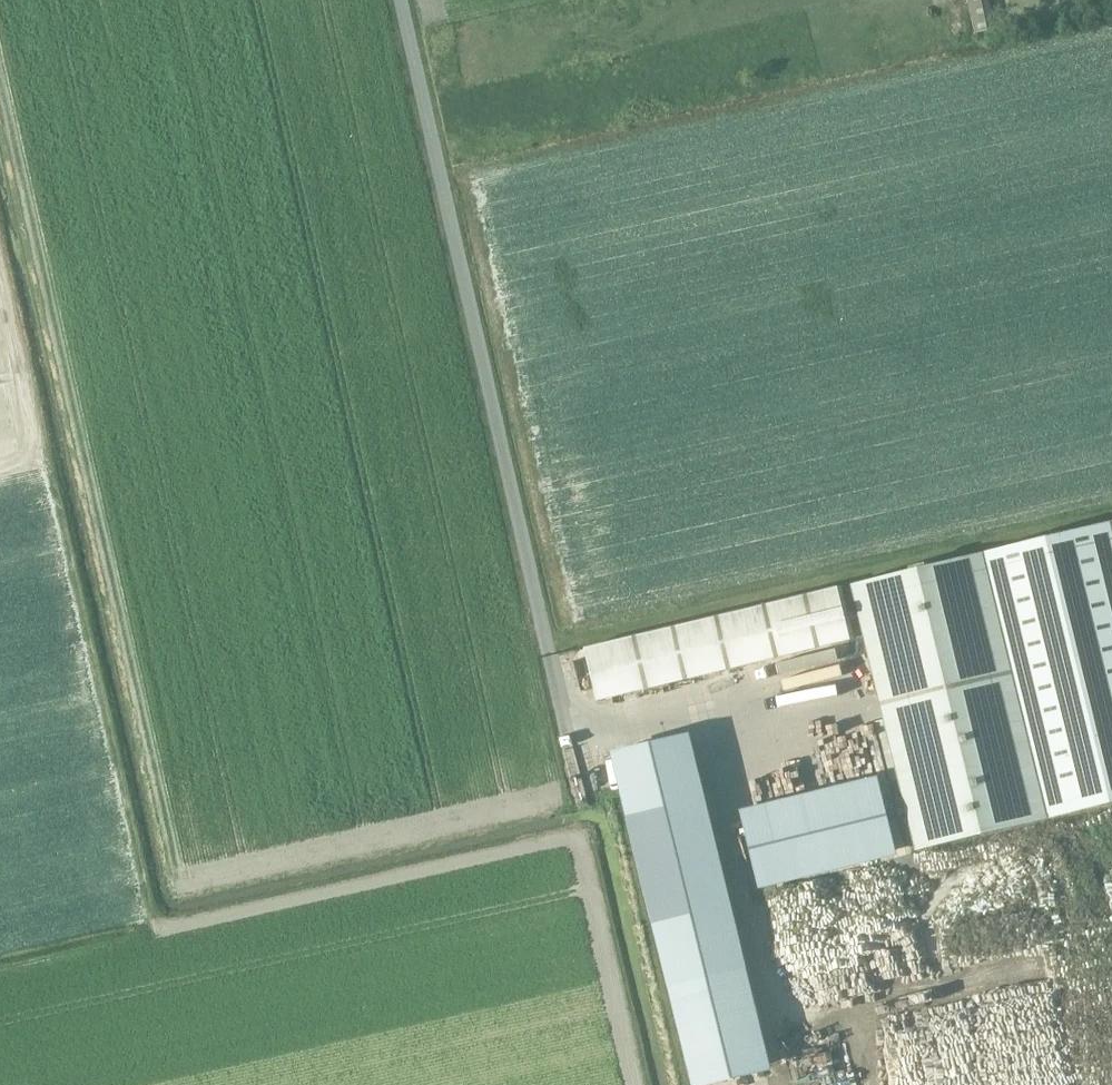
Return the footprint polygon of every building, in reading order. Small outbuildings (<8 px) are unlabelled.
[(850,583),(882,720),(873,722),(889,783),(897,781),(915,851),(1111,802),(1111,520),(850,583)] [(849,640),(836,585),(583,646),(596,701),(849,640)] [(689,733),(610,752),(692,1084),(710,1084),(772,1070),(689,733)] [(896,856),(877,775),(738,809),(758,889),(896,856)]
